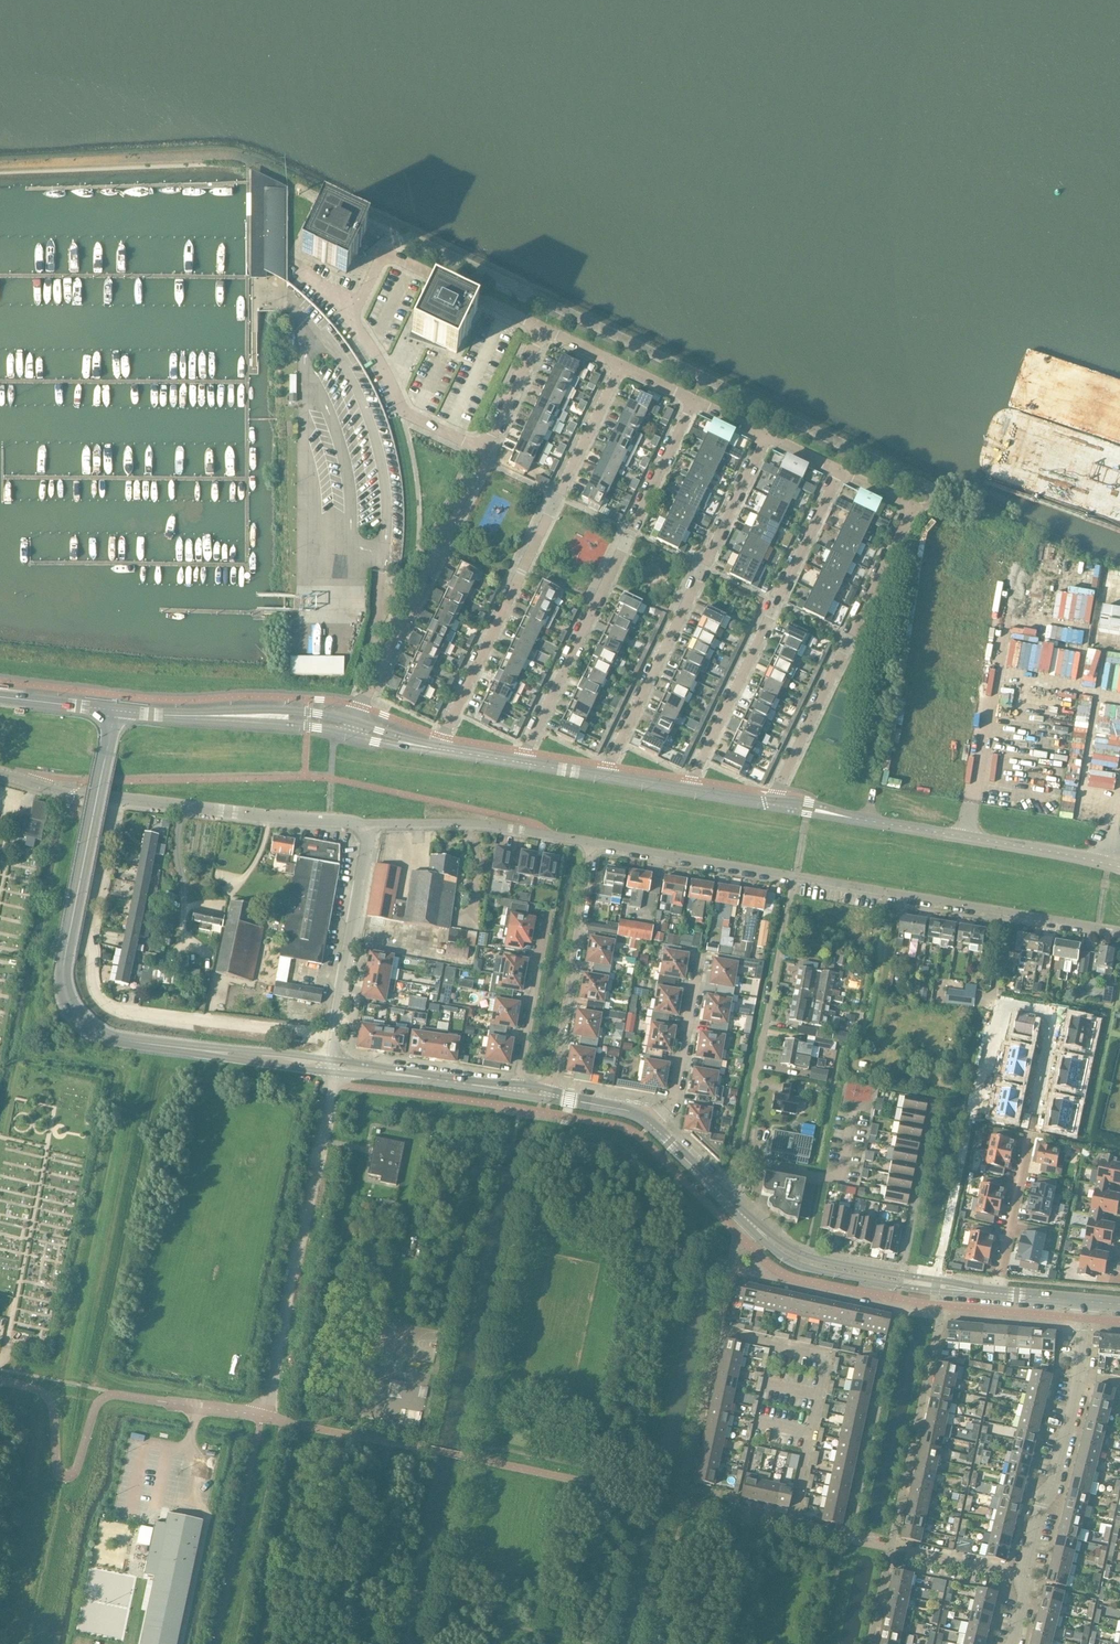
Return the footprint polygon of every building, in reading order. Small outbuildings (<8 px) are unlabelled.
[(264,271),(286,281),(287,283),(287,189),(286,190),(255,175),(255,261),(254,263),(254,266),(255,268),(257,270),(260,271),(264,271)] [(301,253),(326,264),(346,274),(358,248),(369,238),(373,240),(376,234),(323,208),(301,253)] [(433,288),(423,309),(413,329),(412,332),(444,348),(443,348),(456,354),(477,310),(433,288)] [(572,362),(563,357),(560,356),(555,368),(579,379),(587,362),(575,356),(572,362)] [(555,368),(549,378),(574,390),(579,379),(555,368)] [(594,373),(589,384),(595,387),(600,376),(594,373)] [(574,390),(549,378),(545,389),(569,401),(574,390)] [(569,401),(545,389),(539,400),(564,411),(569,401)] [(660,397),(648,391),(645,397),(633,392),(628,403),(646,412),(652,415),(660,397)] [(564,411),(539,400),(534,410),(559,422),(564,411)] [(646,412),(628,403),(623,413),(641,422),(646,412)] [(667,408),(662,419),(668,422),(673,411),(667,408)] [(559,422),(534,410),(529,421),(548,430),(554,433),(559,422)] [(641,422),(623,413),(618,424),(636,433),(641,422)] [(548,430),(529,421),(524,432),(542,441),(548,430)] [(713,422),(706,435),(691,428),(687,435),(703,443),(703,442),(714,447),(723,427),(713,422)] [(636,433),(618,424),(613,434),(637,446),(642,436),(636,433)] [(723,427),(714,447),(724,452),(724,453),(740,460),(743,453),(728,446),(734,433),(723,427)] [(548,444),(542,441),(524,432),(519,442),(543,454),(548,444)] [(637,446),(613,434),(607,445),(632,457),(637,446)] [(543,454),(519,442),(513,453),(532,462),(538,465),(543,454)] [(703,443),(697,454),(691,451),(689,455),(695,458),(694,462),(704,467),(714,447),(703,442),(703,443)] [(632,457),(607,445),(602,456),(621,465),(627,468),(632,457)] [(714,447),(704,467),(715,472),(717,468),(723,471),(725,468),(719,465),(724,453),(724,452),(714,447)] [(532,462),(513,453),(508,464),(527,473),(532,462)] [(621,465),(602,456),(597,467),(615,476),(621,465)] [(786,458),(779,470),(764,463),(760,470),(776,478),(776,477),(787,483),(796,463),(786,458)] [(554,473),(559,462),(554,459),(549,470),(554,473)] [(694,462),(688,474),(682,471),(680,475),(686,477),(684,481),(695,486),(704,467),(694,462)] [(796,463),(787,483),(797,488),(813,495),(816,488),(801,481),(807,468),(796,463)] [(615,476),(597,467),(592,478),(610,486),(615,476)] [(704,467),(695,486),(706,491),(707,488),(714,491),(715,487),(709,484),(715,472),(704,467)] [(538,475),(535,482),(547,487),(550,481),(538,475)] [(776,478),(770,490),(764,487),(762,490),(768,493),(767,497),(777,502),(787,483),(776,477),(776,478)] [(610,486),(592,478),(587,488),(605,497),(610,486)] [(684,481),(678,493),(672,490),(670,494),(677,497),(675,501),(686,506),(695,486),(684,481)] [(788,507),(797,488),(787,483),(777,502),(788,507)] [(695,486),(686,506),(696,511),(698,507),(704,510),(706,507),(700,504),(706,491),(695,486)] [(600,508),(605,497),(587,488),(581,499),(590,504),(588,508),(598,512),(600,508)] [(859,493),(852,506),(837,498),(834,505),(849,513),(849,512),(860,518),(869,498),(859,493)] [(767,497),(761,509),(755,506),(753,510),(759,513),(757,516),(768,522),(777,502),(767,497)] [(869,498),(860,518),(871,523),(870,523),(886,531),(889,523),(874,516),(880,503),(869,498)] [(675,501),(669,513),(663,510),(659,518),(665,521),(665,520),(676,525),(686,506),(675,501)] [(777,502),(768,522),(779,527),(780,523),(787,526),(788,522),(782,519),(788,507),(777,502)] [(686,506),(676,525),(687,530),(689,527),(695,530),(697,526),(690,523),(696,511),(686,506)] [(610,510),(607,517),(620,523),(623,516),(610,510)] [(850,537),(860,518),(849,512),(849,513),(840,532),(850,537)] [(759,541),(768,522),(757,516),(751,529),(745,526),(742,533),(748,536),(759,541)] [(860,518),(850,537),(861,542),(863,539),(869,542),(871,538),(865,535),(870,523),(871,523),(860,518)] [(665,521),(659,533),(653,530),(650,537),(667,545),(676,525),(665,520),(665,521)] [(768,522),(759,541),(769,546),(771,543),(777,545),(779,542),(773,539),(779,527),(768,522)] [(676,525),(667,545),(684,553),(687,546),(681,543),(687,530),(676,525)] [(840,532),(834,545),(827,542),(824,549),(830,552),(830,551),(841,557),(850,537),(840,532)] [(748,536),(742,548),(736,545),(734,549),(740,552),(738,555),(749,560),(759,541),(748,536)] [(855,554),(861,542),(850,537),(841,557),(852,562),(854,558),(860,561),(861,557),(855,554)] [(759,541),(749,560),(760,566),(762,562),(768,565),(770,561),(763,558),(769,546),(759,541)] [(832,576),(841,557),(830,551),(830,552),(821,571),(832,576)] [(738,555),(732,568),(726,565),(723,572),(740,580),(749,560),(738,555)] [(846,574),(852,562),(841,557),(832,576),(842,581),(844,577),(850,580),(852,577),(846,574)] [(749,560),(740,580),(757,589),(760,581),(754,578),(760,566),(749,560)] [(460,563),(458,568),(453,579),(471,588),(475,579),(479,581),(482,574),(460,563)] [(450,583),(455,572),(444,567),(439,579),(450,583)] [(822,596),(832,576),(821,571),(812,591),(822,596)] [(833,601),(842,581),(832,576),(822,596),(833,601)] [(471,588),(453,579),(448,590),(466,599),(471,588)] [(542,581),(534,597),(552,606),(557,596),(561,598),(564,592),(542,581)] [(466,599),(448,590),(442,601),(460,609),(466,599)] [(812,591),(806,603),(799,600),(796,607),(813,616),(822,596),(812,591)] [(623,594),(618,605),(636,614),(642,603),(623,594)] [(822,596),(813,616),(830,624),(833,616),(827,613),(833,601),(822,596)] [(552,606),(534,597),(529,608),(553,619),(558,608),(552,606)] [(460,609),(442,601),(437,611),(455,620),(460,609)] [(636,614),(618,605),(613,616),(631,625),(636,614)] [(730,619),(725,616),(707,607),(701,619),(720,628),(725,630),(730,619)] [(553,619),(529,608),(524,618),(542,627),(548,630),(553,619)] [(1099,632),(1119,636),(1119,610),(1104,608),(1099,632)] [(455,620),(437,611),(432,622),(450,631),(455,620)] [(631,625),(613,616),(608,626),(626,635),(631,625)] [(542,627),(524,618),(519,629),(537,638),(542,627)] [(720,628),(701,619),(696,630),(715,638),(720,628)] [(450,631),(432,622),(427,633),(445,642),(450,631)] [(812,636),(788,625),(783,636),(806,647),(807,648),(812,636)] [(626,635),(608,626),(602,637),(621,646),(626,635)] [(537,638),(519,629),(513,640),(532,649),(537,638)] [(715,638),(696,630),(691,640),(709,649),(715,638)] [(451,645),(445,642),(427,633),(422,644),(440,652),(446,655),(451,645)] [(801,658),(806,647),(783,636),(778,647),(796,656),(801,658)] [(621,646),(602,637),(597,648),(616,657),(621,646)] [(532,649),(513,640),(508,651),(526,659),(532,649)] [(691,640),(686,651),(704,660),(709,649),(691,640)] [(440,652),(422,644),(417,654),(435,663),(440,652)] [(803,659),(801,658),(796,656),(778,647),(772,658),(791,667),(796,669),(798,670),(803,659)] [(622,660),(616,657),(597,648),(592,659),(611,668),(617,670),(622,660)] [(526,659),(508,651),(503,661),(521,670),(526,659)] [(709,662),(704,660),(686,651),(681,662),(699,671),(704,673),(709,662)] [(402,653),(398,664),(408,668),(412,657),(402,653)] [(435,663),(417,654),(411,665),(429,674),(435,663)] [(343,675),(344,658),(290,657),(290,675),(343,675)] [(796,669),(791,667),(772,658),(767,668),(786,677),(791,680),(796,669)] [(611,668),(592,659),(587,669),(605,678),(611,668)] [(521,670),(503,661),(498,672),(516,681),(521,670)] [(699,671),(681,662),(675,673),(694,681),(699,671)] [(429,674),(411,665),(406,676),(424,685),(429,674)] [(786,677),(767,668),(762,679),(781,688),(786,677)] [(605,678),(587,669),(582,680),(600,689),(605,678)] [(522,684),(516,681),(498,672),(493,683),(517,694),(522,684)] [(694,681),(675,673),(670,683),(689,692),(694,681)] [(953,688),(973,691),(975,678),(956,674),(953,688)] [(430,687),(424,685),(406,676),(401,687),(419,695),(425,698),(430,687)] [(781,688),(762,679),(757,690),(775,699),(781,688)] [(600,689),(582,680),(577,691),(595,700),(600,689)] [(517,694),(493,683),(488,694),(506,702),(512,705),(517,694)] [(689,692),(670,683),(665,694),(684,703),(689,692)] [(419,695),(401,687),(396,698),(399,699),(399,701),(401,702),(401,700),(414,706),(419,695)] [(775,699),(757,690),(752,701),(770,710),(775,699)] [(595,700),(577,691),(571,702),(590,711),(595,700)] [(506,702),(488,694),(482,704),(501,713),(506,702)] [(684,703),(665,694),(660,705),(678,714),(684,703)] [(770,710),(752,701),(747,711),(765,720),(770,710)] [(590,711),(571,702),(566,712),(585,721),(590,711)] [(501,713),(482,704),(477,715),(481,717),(480,718),(482,719),(483,718),(495,724),(501,713)] [(678,714),(660,705),(655,716),(673,724),(678,714)] [(765,720),(747,711),(741,722),(760,731),(765,720)] [(585,721),(566,712),(561,723),(579,732),(585,721)] [(673,724),(655,716),(650,726),(668,735),(673,724)] [(760,731),(741,722),(736,733),(755,742),(760,731)] [(579,734),(579,732),(561,723),(556,735),(574,743),(575,742),(579,744),(581,743),(584,737),(579,734)] [(668,735),(650,726),(644,737),(663,746),(668,735)] [(755,742),(736,733),(731,744),(750,753),(755,742)] [(663,746),(644,737),(639,748),(657,757),(663,746)] [(750,753),(731,744),(726,754),(744,763),(750,753)] [(1056,769),(1067,770),(1070,745),(1059,744),(1056,769)] [(1092,748),(1090,762),(1093,762),(1092,769),(1115,773),(1118,752),(1092,748)] [(744,763),(726,754),(720,766),(739,775),(744,763)] [(1080,819),(1093,821),(1098,796),(1077,792),(1075,805),(1083,807),(1080,819)] [(24,828),(22,828),(20,836),(41,841),(49,806),(34,802),(34,803),(30,818),(25,817),(23,824),(24,824),(24,828)] [(157,844),(158,836),(145,833),(141,851),(155,854),(157,844)] [(294,875),(298,853),(292,852),(294,841),(274,837),(271,853),(278,854),(276,863),(290,865),(289,874),(294,875)] [(321,965),(339,866),(339,846),(301,839),(298,853),(294,875),(273,995),(320,1004),(323,990),(306,988),(286,984),(288,973),(291,959),(321,965)] [(499,846),(495,868),(509,870),(507,879),(513,880),(515,866),(510,865),(513,848),(511,848),(511,846),(504,845),(504,847),(499,846)] [(524,850),(520,872),(534,875),(538,853),(524,850)] [(151,870),(152,870),(155,854),(141,851),(138,867),(151,870)] [(541,876),(556,879),(559,857),(554,856),(554,854),(548,853),(547,855),(545,854),(541,876)] [(449,930),(459,860),(431,856),(428,875),(412,872),(407,903),(406,911),(404,923),(449,930)] [(394,900),(400,869),(376,865),(367,916),(404,923),(406,911),(407,903),(394,900)] [(151,870),(138,867),(135,884),(148,887),(150,876),(159,877),(160,871),(152,870),(151,870)] [(616,869),(606,867),(603,886),(598,885),(596,895),(602,896),(612,897),(616,869)] [(625,870),(616,869),(612,897),(620,899),(622,889),(625,870)] [(637,871),(631,870),(631,871),(629,871),(626,889),(632,890),(629,905),(635,906),(641,873),(637,872),(637,871)] [(650,873),(644,872),(644,873),(641,873),(635,906),(639,906),(640,907),(643,892),(648,892),(651,875),(650,874),(650,873)] [(672,877),(666,876),(666,877),(664,877),(661,895),(667,896),(664,913),(670,914),(675,879),(672,878),(672,877)] [(685,879),(679,878),(679,879),(675,879),(670,914),(680,916),(686,881),(685,880),(685,879)] [(696,918),(702,883),(699,883),(699,881),(693,881),(693,882),(691,881),(686,910),(692,911),(691,917),(696,918)] [(711,884),(706,883),(706,884),(702,883),(696,918),(702,919),(705,902),(710,903),(713,885),(711,885),(711,884)] [(155,898),(157,889),(148,887),(135,884),(131,901),(145,903),(147,896),(155,898)] [(725,886),(720,885),(719,886),(718,886),(715,904),(720,904),(718,920),(722,921),(728,888),(725,887),(725,886)] [(738,888),(732,887),(732,888),(728,888),(722,921),(729,922),(731,906),(737,907),(740,889),(738,889),(738,888)] [(751,890),(746,889),(745,890),(744,890),(741,908),(746,909),(744,925),(749,926),(755,892),(751,891),(751,890)] [(752,944),(758,911),(763,912),(766,894),(764,893),(764,892),(759,891),(758,893),(755,892),(749,926),(744,925),(741,941),(746,942),(744,959),(751,960),(754,944),(752,944)] [(518,892),(518,900),(531,901),(531,893),(518,892)] [(772,911),(774,895),(767,894),(765,908),(770,909),(770,910),(772,911)] [(145,903),(131,901),(128,917),(142,919),(151,921),(152,913),(144,911),(145,903)] [(224,916),(195,910),(192,921),(200,923),(199,929),(210,932),(211,925),(226,929),(216,974),(252,982),(263,928),(251,926),(255,907),(231,902),(227,921),(223,920),(224,916)] [(533,920),(526,919),(528,906),(511,903),(510,910),(507,909),(504,927),(509,928),(531,932),(533,920)] [(636,924),(639,906),(635,906),(629,905),(622,904),(619,924),(618,929),(617,936),(619,936),(649,942),(651,942),(651,940),(653,927),(636,924)] [(915,917),(908,916),(908,917),(902,916),(899,939),(903,940),(904,934),(912,936),(915,917)] [(142,919),(128,917),(125,933),(139,936),(147,937),(149,929),(140,927),(142,919)] [(922,918),(915,917),(912,936),(920,937),(919,943),(924,943),(927,920),(922,919),(922,918)] [(727,931),(729,922),(722,921),(721,927),(721,930),(727,931)] [(941,940),(944,922),(937,921),(937,922),(931,921),(928,944),(940,946),(941,940)] [(761,922),(757,947),(765,948),(769,923),(761,922)] [(940,946),(940,947),(948,948),(948,947),(953,948),(957,925),(951,924),(951,923),(944,922),(940,946)] [(618,929),(607,927),(589,924),(588,931),(617,936),(618,929)] [(973,926),(967,925),(966,927),(960,926),(957,949),(962,950),(963,944),(970,945),(973,926)] [(982,953),(986,930),(980,929),(980,928),(973,926),(970,945),(970,951),(982,953)] [(662,942),(664,934),(656,933),(658,927),(653,927),(651,940),(655,940),(655,941),(662,942)] [(529,944),(531,932),(509,928),(507,939),(505,939),(504,946),(521,949),(522,942),(529,944)] [(449,929),(447,942),(465,945),(467,932),(449,929)] [(139,936),(125,933),(122,950),(135,953),(135,952),(144,954),(146,946),(137,944),(139,936)] [(598,940),(591,939),(589,951),(611,955),(613,944),(615,944),(616,936),(599,933),(598,940)] [(689,934),(681,933),(679,946),(686,947),(689,934)] [(694,933),(691,947),(699,948),(701,934),(694,933)] [(1025,964),(1030,936),(1025,936),(1025,935),(1020,934),(1020,935),(1019,935),(1016,951),(1022,952),(1020,963),(1025,964)] [(476,936),(467,935),(465,947),(475,948),(476,936)] [(668,936),(667,944),(678,946),(679,938),(668,936)] [(1041,938),(1030,936),(1025,964),(1024,971),(1036,973),(1037,966),(1041,938)] [(1046,938),(1046,939),(1041,938),(1037,966),(1042,967),(1044,955),(1050,956),(1052,940),(1051,940),(1051,939),(1046,938)] [(639,940),(631,939),(629,948),(637,950),(639,940)] [(1063,942),(1063,941),(1059,940),(1058,941),(1057,941),(1054,958),(1060,959),(1058,971),(1064,972),(1069,943),(1063,942)] [(744,959),(746,942),(741,941),(740,945),(737,945),(737,943),(734,942),(731,956),(744,959)] [(1078,962),(1081,945),(1079,945),(1079,943),(1075,943),(1074,944),(1069,943),(1064,972),(1068,973),(1070,973),(1072,961),(1078,962)] [(446,956),(468,960),(470,948),(448,944),(446,956)] [(707,944),(706,951),(717,953),(718,945),(707,944)] [(687,956),(680,955),(681,948),(664,945),(663,952),(665,953),(663,964),(685,968),(687,956)] [(720,946),(719,953),(730,954),(731,947),(720,946)] [(1111,980),(1116,951),(1108,950),(1108,948),(1103,947),(1103,949),(1101,948),(1097,967),(1096,974),(1105,975),(1104,979),(1111,980)] [(133,964),(135,953),(122,950),(118,967),(140,971),(142,966),(133,964)] [(611,955),(589,951),(586,962),(594,964),(593,970),(610,973),(611,966),(609,966),(611,955)] [(157,955),(146,953),(144,961),(155,963),(157,955)] [(274,955),(263,953),(261,962),(273,964),(274,955)] [(392,957),(370,953),(368,965),(390,969),(392,957)] [(714,961),(712,973),(734,976),(736,967),(755,970),(753,980),(760,981),(762,971),(764,963),(759,962),(723,955),(721,962),(714,961)] [(523,980),(526,962),(526,961),(497,956),(494,975),(523,980)] [(1087,974),(1089,961),(1089,958),(1082,957),(1080,973),(1087,974)] [(143,972),(140,971),(139,977),(141,978),(140,984),(148,985),(149,983),(150,983),(154,965),(150,964),(148,972),(143,971),(143,972)] [(685,968),(663,964),(661,975),(659,975),(657,982),(674,985),(676,978),(683,980),(685,968)] [(822,964),(821,972),(820,972),(821,973),(819,983),(832,985),(834,979),(841,980),(843,973),(839,973),(839,975),(832,974),(834,966),(829,966),(829,968),(825,967),(825,965),(822,964)] [(390,969),(368,965),(366,976),(388,980),(390,969)] [(128,986),(130,975),(139,977),(140,971),(118,967),(115,983),(128,986)] [(446,967),(443,985),(452,986),(455,969),(446,967)] [(799,967),(797,978),(814,982),(816,982),(816,979),(815,979),(816,972),(818,972),(819,971),(799,967)] [(592,977),(584,975),(582,987),(604,991),(606,980),(608,980),(610,973),(593,970),(592,977)] [(734,976),(712,973),(710,984),(717,986),(716,992),(733,995),(734,988),(732,988),(734,976)] [(523,980),(494,975),(491,993),(512,997),(513,990),(521,992),(523,980)] [(388,980),(366,976),(364,987),(386,991),(388,980)] [(814,982),(797,978),(795,989),(812,993),(814,982)] [(472,988),(473,983),(461,980),(460,985),(472,988)] [(681,993),(673,991),(674,985),(657,982),(656,989),(658,989),(656,1000),(679,1004),(681,993)] [(819,983),(817,994),(838,997),(839,992),(831,991),(832,985),(819,983)] [(975,1000),(976,991),(976,986),(966,985),(965,992),(964,991),(963,998),(975,1000)] [(386,991),(364,987),(362,998),(384,1002),(386,991)] [(437,996),(439,989),(434,988),(430,987),(429,994),(433,995),(437,996)] [(604,991),(582,987),(580,999),(587,1000),(586,1007),(603,1010),(604,1002),(602,1002),(604,991)] [(212,1002),(214,989),(209,988),(206,1001),(212,1002)] [(812,993),(795,989),(793,1000),(810,1003),(811,1003),(813,1003),(813,1001),(811,1001),(812,993)] [(964,991),(948,989),(946,1003),(962,1005),(964,991)] [(715,999),(708,997),(705,1009),(728,1013),(730,1002),(732,1002),(733,995),(716,992),(715,999)] [(512,997),(491,993),(489,1000),(490,1000),(488,1011),(494,1012),(494,1013),(516,1016),(518,1005),(511,1003),(512,997)] [(817,994),(815,1004),(828,1007),(829,1001),(842,1003),(843,998),(838,997),(817,994)] [(440,996),(439,1002),(448,1004),(450,998),(440,996)] [(974,1006),(975,1000),(963,998),(962,1005),(974,1006)] [(679,1004),(656,1000),(654,1011),(652,1011),(651,1018),(668,1021),(669,1015),(676,1016),(679,1004)] [(810,1003),(793,1000),(791,1010),(809,1013),(810,1003)] [(738,1012),(749,1014),(751,1006),(740,1004),(738,1012)] [(828,1007),(815,1004),(813,1014),(834,1018),(835,1013),(827,1011),(828,1007)] [(960,1008),(958,1022),(967,1023),(969,1007),(961,1006),(961,1008),(960,1008)] [(585,1013),(578,1012),(576,1024),(598,1028),(600,1017),(602,1017),(603,1010),(586,1007),(585,1013)] [(728,1013),(705,1009),(703,1021),(711,1022),(710,1029),(727,1032),(728,1024),(726,1024),(728,1013)] [(809,1013),(791,1010),(789,1021),(799,1023),(798,1025),(801,1025),(801,1023),(807,1024),(809,1013)] [(1019,1012),(1014,1035),(1015,1035),(1017,1036),(1016,1040),(1022,1041),(1023,1037),(1033,1039),(1037,1020),(1028,1018),(1029,1014),(1019,1012)] [(516,1016),(494,1013),(492,1024),(490,1023),(489,1030),(506,1033),(507,1027),(514,1028),(516,1016)] [(813,1014),(811,1025),(832,1029),(833,1023),(838,1024),(839,1019),(834,1018),(813,1014)] [(1072,1018),(1069,1032),(1093,1036),(1096,1024),(1094,1023),(1096,1017),(1083,1014),(1081,1020),(1072,1018)] [(747,1016),(744,1032),(751,1033),(753,1017),(747,1016)] [(674,1029),(667,1028),(668,1021),(651,1018),(650,1025),(652,1026),(650,1037),(672,1041),(674,1029)] [(598,1028),(576,1024),(574,1035),(581,1037),(580,1043),(597,1046),(598,1039),(596,1039),(598,1028)] [(372,1027),(361,1026),(358,1048),(369,1050),(372,1027)] [(384,1029),(372,1027),(369,1050),(380,1051),(384,1029)] [(808,1037),(815,1039),(822,1040),(824,1032),(798,1027),(796,1034),(809,1036),(808,1037)] [(432,1059),(436,1030),(425,1028),(424,1035),(421,1057),(432,1059)] [(395,1031),(384,1029),(380,1051),(392,1053),(395,1031)] [(709,1035),(701,1034),(699,1045),(721,1049),(723,1038),(725,1039),(727,1032),(710,1029),(709,1035)] [(443,1060),(447,1038),(448,1032),(436,1030),(432,1059),(443,1060)] [(512,1041),(505,1040),(506,1033),(489,1030),(488,1038),(490,1038),(488,1049),(510,1053),(512,1041)] [(406,1032),(395,1031),(392,1053),(403,1054),(406,1032)] [(833,1031),(832,1041),(842,1043),(843,1041),(850,1042),(851,1034),(833,1031)] [(1069,1032),(1066,1046),(1076,1048),(1074,1055),(1087,1057),(1088,1051),(1090,1051),(1093,1036),(1069,1032)] [(421,1057),(424,1035),(413,1033),(409,1055),(421,1057)] [(672,1041),(650,1037),(648,1048),(646,1048),(645,1055),(661,1058),(663,1051),(670,1052),(672,1041)] [(455,1062),(458,1040),(447,1038),(443,1060),(455,1062)] [(814,1047),(829,1050),(831,1042),(815,1039),(814,1047)] [(784,1048),(783,1053),(809,1058),(812,1046),(785,1041),(785,1042),(783,1043),(783,1047),(784,1048)] [(1006,1047),(1003,1061),(1027,1066),(1030,1052),(1020,1050),(1022,1044),(1009,1041),(1008,1048),(1006,1047)] [(579,1050),(571,1048),(569,1060),(591,1064),(593,1053),(595,1053),(597,1046),(580,1043),(579,1050)] [(739,1043),(737,1051),(744,1052),(745,1044),(739,1043)] [(721,1049),(699,1045),(697,1057),(704,1059),(703,1065),(720,1068),(721,1061),(719,1061),(721,1049)] [(618,1058),(619,1050),(609,1048),(608,1053),(608,1056),(618,1058)] [(510,1053),(488,1049),(486,1060),(484,1060),(482,1067),(499,1070),(500,1063),(508,1065),(510,1053)] [(781,1065),(807,1070),(809,1058),(783,1053),(782,1057),(781,1058),(780,1062),(781,1063),(781,1065)] [(668,1065),(660,1064),(661,1058),(645,1055),(643,1062),(645,1062),(643,1073),(666,1077),(668,1065)] [(468,1057),(461,1056),(460,1063),(467,1064),(468,1057)] [(1063,1059),(1060,1073),(1085,1077),(1088,1060),(1074,1057),(1073,1061),(1063,1059)] [(591,1064),(569,1060),(567,1072),(574,1073),(573,1080),(590,1083),(591,1076),(589,1075),(591,1064)] [(1003,1061),(1000,1075),(1006,1076),(1008,1077),(1007,1081),(1014,1082),(1015,1078),(1024,1080),(1027,1066),(1003,1061)] [(702,1072),(695,1070),(693,1082),(715,1086),(717,1075),(719,1075),(720,1068),(703,1065),(702,1072)] [(811,1071),(810,1079),(825,1082),(827,1072),(818,1070),(818,1072),(811,1071)] [(643,1073),(642,1084),(641,1085),(656,1088),(664,1089),(666,1077),(643,1073)] [(1060,1073),(1057,1087),(1067,1089),(1066,1093),(1073,1095),(1074,1091),(1075,1091),(1082,1092),(1085,1077),(1060,1073)] [(642,1084),(617,1080),(615,1088),(655,1095),(656,1088),(641,1085),(642,1084)] [(715,1086),(693,1082),(690,1094),(698,1095),(697,1102),(714,1105),(715,1097),(713,1097),(715,1086)] [(871,1101),(872,1086),(847,1084),(846,1099),(871,1101)] [(997,1088),(994,1102),(1018,1107),(1021,1093),(1012,1091),(1013,1087),(1000,1084),(999,1089),(997,1088)] [(797,1088),(783,1085),(781,1096),(775,1095),(772,1111),(795,1115),(798,1099),(795,1098),(797,1088)] [(927,1100),(904,1096),(902,1109),(924,1114),(927,1100)] [(1054,1100),(1052,1114),(1076,1118),(1079,1106),(1073,1104),(1071,1104),(1072,1100),(1065,1098),(1064,1102),(1054,1100)] [(696,1108),(688,1107),(686,1118),(708,1122),(710,1111),(712,1112),(714,1105),(697,1102),(696,1108)] [(994,1102),(991,1116),(993,1116),(992,1123),(1004,1125),(1006,1119),(1015,1121),(1018,1107),(994,1102)] [(924,1114),(902,1109),(899,1122),(922,1127),(924,1114)] [(1052,1114),(1049,1128),(1058,1130),(1057,1134),(1064,1136),(1065,1132),(1067,1132),(1073,1133),(1076,1118),(1052,1114)] [(710,1141),(711,1134),(706,1133),(708,1122),(686,1118),(684,1130),(691,1132),(691,1135),(690,1135),(720,1163),(720,1162),(723,1144),(710,1141)] [(922,1127),(899,1122),(897,1135),(919,1140),(922,1127)] [(974,1146),(982,1148),(985,1127),(978,1126),(974,1146)] [(774,1130),(770,1152),(809,1160),(813,1138),(774,1130)] [(1012,1134),(994,1131),(993,1137),(992,1137),(989,1151),(1011,1156),(1013,1147),(1014,1141),(1011,1141),(1012,1134)] [(724,1137),(711,1134),(710,1141),(723,1144),(724,1137)] [(919,1140),(897,1135),(894,1148),(917,1153),(919,1140)] [(404,1144),(375,1138),(368,1174),(381,1177),(380,1182),(396,1186),(404,1144)] [(1063,1161),(1065,1154),(1060,1153),(1060,1152),(1053,1150),(1053,1146),(1044,1144),(1043,1148),(1041,1148),(1038,1164),(1042,1165),(1041,1172),(1058,1176),(1060,1169),(1056,1168),(1058,1160),(1063,1161)] [(917,1153),(894,1148),(891,1161),(914,1166),(917,1153)] [(1009,1164),(1011,1156),(989,1151),(986,1165),(987,1165),(985,1172),(1003,1175),(1005,1169),(1008,1170),(1009,1164)] [(1116,1164),(1117,1159),(1103,1156),(1102,1161),(1100,1171),(1119,1175),(1119,1165),(1116,1164)] [(914,1166),(891,1161),(889,1174),(912,1179),(914,1166)] [(1100,1171),(1098,1181),(1097,1186),(1111,1189),(1112,1184),(1119,1185),(1119,1175),(1100,1171)] [(805,1181),(762,1173),(765,1176),(762,1188),(762,1189),(762,1190),(763,1191),(763,1192),(764,1192),(765,1193),(766,1193),(766,1194),(773,1195),(772,1199),(770,1200),(769,1201),(768,1202),(768,1203),(768,1204),(768,1206),(769,1207),(770,1207),(770,1208),(771,1209),(771,1210),(772,1211),(773,1211),(775,1212),(778,1213),(780,1214),(783,1217),(784,1218),(785,1218),(788,1219),(794,1220),(796,1224),(798,1217),(800,1218),(808,1220),(815,1185),(807,1184),(804,1184),(805,1181)] [(912,1179),(889,1174),(886,1187),(909,1192),(912,1179)] [(1002,1182),(984,1178),(983,1185),(982,1185),(979,1199),(1001,1204),(1003,1195),(1004,1189),(1001,1189),(1002,1182)] [(1053,1203),(1056,1189),(1055,1189),(1057,1183),(1039,1179),(1037,1185),(1034,1184),(1033,1190),(1031,1199),(1053,1203)] [(1110,1194),(1111,1189),(1097,1186),(1096,1191),(1094,1201),(1119,1206),(1119,1199),(1119,1196),(1110,1194)] [(909,1192),(886,1187),(884,1201),(906,1205),(909,1192)] [(382,1199),(381,1205),(394,1208),(395,1202),(382,1199)] [(999,1212),(1001,1204),(979,1199),(976,1213),(977,1213),(975,1220),(993,1223),(995,1217),(998,1218),(999,1212)] [(1050,1217),(1053,1203),(1031,1199),(1029,1207),(1028,1213),(1031,1213),(1030,1220),(1048,1224),(1049,1217),(1050,1217)] [(1117,1215),(1119,1206),(1094,1201),(1092,1210),(1091,1215),(1105,1218),(1106,1213),(1117,1215)] [(838,1208),(833,1231),(845,1234),(846,1234),(850,1216),(851,1211),(849,1211),(850,1205),(839,1203),(838,1208)] [(838,1208),(824,1206),(820,1229),(833,1231),(838,1208)] [(1115,1225),(1104,1223),(1105,1218),(1091,1215),(1090,1220),(1088,1230),(1113,1235),(1115,1225)] [(863,1219),(850,1216),(846,1234),(845,1234),(844,1239),(858,1242),(863,1219)] [(876,1222),(863,1219),(858,1242),(870,1244),(871,1244),(874,1227),(875,1227),(876,1222)] [(992,1230),(974,1226),(972,1233),(969,1247),(991,1251),(993,1243),(992,1243),(994,1237),(990,1237),(992,1230)] [(887,1229),(875,1227),(874,1227),(871,1244),(870,1244),(869,1250),(883,1252),(887,1229)] [(1042,1251),(1045,1237),(1046,1230),(1028,1227),(1027,1233),(1024,1232),(1023,1238),(1022,1238),(1021,1246),(1042,1251)] [(901,1232),(887,1229),(883,1252),(897,1255),(901,1232)] [(1111,1245),(1113,1235),(1088,1230),(1086,1240),(1085,1245),(1099,1248),(1100,1243),(1111,1245)] [(1109,1255),(1098,1253),(1099,1248),(1085,1245),(1084,1250),(1082,1259),(1107,1264),(1109,1255)] [(1039,1265),(1042,1251),(1021,1246),(1019,1255),(1018,1261),(1021,1261),(1020,1268),(1038,1272),(1039,1265)] [(989,1260),(991,1251),(969,1247),(966,1261),(965,1267),(983,1271),(984,1265),(988,1265),(989,1260)] [(1105,1274),(1107,1264),(1082,1259),(1080,1269),(1079,1275),(1093,1278),(1094,1272),(1105,1274)] [(747,1285),(735,1282),(731,1301),(742,1304),(747,1285)] [(757,1287),(747,1285),(742,1304),(753,1306),(757,1287)] [(768,1289),(757,1287),(753,1306),(764,1309),(768,1289)] [(779,1292),(768,1289),(764,1309),(775,1311),(779,1292)] [(790,1294),(779,1292),(775,1311),(786,1313),(790,1294)] [(801,1296),(790,1294),(786,1313),(797,1316),(801,1296)] [(813,1299),(801,1296),(797,1316),(809,1318),(813,1299)] [(824,1301),(813,1299),(809,1318),(820,1321),(824,1301)] [(835,1304),(824,1301),(820,1321),(831,1323),(835,1304)] [(846,1306),(835,1304),(831,1323),(842,1325),(846,1306)] [(857,1308),(846,1306),(842,1325),(853,1328),(857,1308)] [(868,1311),(857,1308),(853,1328),(864,1330),(868,1311)] [(879,1313),(868,1311),(864,1330),(875,1333),(879,1313)] [(891,1316),(879,1313),(875,1333),(886,1335),(891,1316)] [(961,1324),(949,1323),(947,1343),(959,1344),(961,1324)] [(973,1325),(961,1324),(959,1344),(971,1345),(973,1325)] [(985,1326),(973,1325),(971,1345),(983,1346),(985,1326)] [(997,1327),(985,1326),(983,1346),(995,1347),(997,1327)] [(1007,1348),(1009,1328),(997,1327),(995,1347),(1007,1348)] [(1019,1349),(1021,1330),(1009,1328),(1007,1348),(1019,1349)] [(1031,1350),(1032,1331),(1021,1330),(1019,1349),(1031,1350)] [(1043,1351),(1044,1332),(1032,1331),(1031,1350),(1043,1351)] [(1055,1353),(1057,1333),(1044,1332),(1043,1351),(1055,1353)] [(1102,1337),(1102,1336),(1101,1335),(1101,1334),(1100,1334),(1100,1333),(1099,1333),(1098,1333),(1097,1333),(1096,1333),(1095,1334),(1095,1335),(1094,1335),(1094,1336),(1093,1347),(1100,1348),(1098,1369),(1105,1370),(1106,1358),(1119,1359),(1119,1338),(1102,1337)] [(744,1344),(725,1340),(722,1352),(741,1356),(744,1344)] [(741,1356),(722,1352),(719,1364),(739,1368),(741,1356)] [(766,1362),(768,1355),(763,1354),(756,1353),(755,1359),(762,1361),(766,1362)] [(876,1361),(857,1357),(854,1370),(874,1374),(876,1361)] [(959,1367),(940,1363),(937,1375),(956,1379),(959,1367)] [(739,1368),(719,1364),(717,1375),(736,1380),(739,1368)] [(874,1374),(854,1370),(852,1381),(871,1385),(874,1374)] [(1050,1388),(1053,1376),(1033,1371),(1030,1383),(1050,1388)] [(736,1380),(717,1375),(714,1387),(734,1391),(736,1380)] [(956,1379),(937,1375),(934,1387),(954,1391),(956,1379)] [(871,1385),(852,1381),(849,1393),(869,1397),(871,1385)] [(1047,1399),(1050,1388),(1030,1383),(1028,1395),(1047,1399)] [(1113,1402),(1116,1390),(1097,1385),(1094,1397),(1113,1402)] [(734,1391),(714,1387),(712,1399),(731,1403),(734,1391)] [(961,1392),(954,1391),(934,1387),(932,1398),(951,1403),(958,1404),(961,1392)] [(869,1397),(849,1393),(847,1405),(866,1409),(869,1397)] [(1044,1411),(1047,1399),(1028,1395),(1025,1406),(1044,1411)] [(1110,1413),(1113,1402),(1094,1397),(1091,1409),(1110,1413)] [(951,1403),(932,1398),(929,1410),(949,1414),(951,1403)] [(731,1403),(712,1399),(709,1411),(729,1415),(731,1403)] [(866,1409),(847,1405),(844,1416),(864,1420),(866,1409)] [(1041,1423),(1044,1411),(1025,1406),(1022,1418),(1041,1423)] [(1107,1425),(1110,1413),(1091,1409),(1088,1420),(1107,1425)] [(949,1414),(929,1410),(927,1422),(946,1426),(949,1414)] [(729,1415),(709,1411),(707,1422),(726,1427),(729,1415)] [(864,1420),(844,1416),(842,1428),(861,1432),(864,1420)] [(1038,1434),(1041,1423),(1022,1418),(1019,1429),(1038,1434)] [(1104,1437),(1107,1425),(1088,1420),(1085,1432),(1104,1437)] [(726,1427),(707,1422),(704,1434),(724,1438),(726,1427)] [(953,1427),(946,1426),(927,1422),(924,1433),(944,1438),(950,1439),(953,1427)] [(861,1432),(842,1428),(839,1440),(859,1444),(861,1432)] [(1035,1446),(1038,1434),(1019,1429),(1016,1441),(1035,1446)] [(1101,1448),(1104,1437),(1085,1432),(1082,1443),(1101,1448)] [(944,1438),(924,1433),(922,1445),(941,1449),(944,1438)] [(724,1438),(704,1434),(702,1446),(721,1450),(724,1438)] [(859,1444),(839,1440),(837,1451),(856,1456),(859,1444)] [(1032,1457),(1035,1446),(1016,1441),(1013,1452),(1032,1457)] [(1098,1460),(1101,1448),(1082,1443),(1079,1455),(1098,1460)] [(941,1449),(922,1445),(919,1457),(939,1461),(941,1449)] [(721,1450),(702,1446),(699,1457),(719,1462),(721,1450)] [(856,1456),(837,1451),(834,1463),(853,1467),(856,1456)] [(1029,1469),(1032,1457),(1013,1452),(1010,1464),(1029,1469)] [(1096,1471),(1098,1460),(1079,1455),(1076,1466),(1096,1471)] [(719,1462),(699,1457),(697,1469),(716,1473),(719,1462)] [(939,1461),(919,1457),(917,1469),(936,1473),(939,1461)] [(853,1467),(834,1463),(831,1475),(851,1479),(853,1467)] [(1026,1481),(1029,1469),(1010,1464),(1007,1476),(1026,1481)] [(1093,1483),(1096,1471),(1076,1466),(1073,1478),(1093,1483)] [(716,1473),(697,1469),(694,1481),(714,1485),(716,1473)] [(936,1473),(917,1469),(914,1480),(933,1484),(936,1473)] [(746,1473),(744,1478),(740,1498),(753,1501),(757,1481),(758,1476),(746,1473)] [(851,1479),(831,1475),(829,1486),(848,1491),(851,1479)] [(1023,1492),(1026,1481),(1007,1476),(1004,1487),(1023,1492)] [(1096,1496),(1099,1484),(1093,1483),(1073,1478),(1070,1490),(1090,1495),(1096,1496)] [(933,1484),(914,1480),(912,1492),(931,1496),(933,1484)] [(764,1503),(768,1484),(757,1481),(753,1501),(764,1503)] [(780,1486),(768,1484),(764,1503),(776,1505),(780,1486)] [(792,1489),(780,1486),(776,1505),(788,1508),(792,1489)] [(848,1491),(829,1486),(826,1498),(846,1502),(848,1491)] [(1021,1504),(1023,1492),(1004,1487),(1001,1499),(1021,1504)] [(1087,1506),(1090,1495),(1070,1490),(1067,1501),(1087,1506)] [(931,1496),(912,1492),(909,1504),(928,1508),(931,1496)] [(846,1502),(826,1498),(824,1510),(843,1514),(846,1502)] [(1018,1515),(1021,1504),(1001,1499),(998,1511),(1018,1515)] [(1084,1518),(1087,1506),(1067,1501),(1065,1513),(1084,1518)] [(928,1508),(909,1504),(907,1515),(926,1519),(928,1508)] [(843,1514),(824,1510),(821,1522),(841,1526),(843,1514)] [(1015,1527),(1018,1515),(998,1511),(995,1522),(1015,1527)] [(203,1521),(168,1513),(166,1524),(155,1522),(144,1574),(155,1577),(140,1643),(177,1643),(203,1521)] [(1081,1529),(1084,1518),(1065,1513),(1062,1525),(1081,1529)] [(926,1519),(907,1515),(904,1527),(923,1531),(926,1519)] [(1012,1539),(1015,1527),(995,1522),(993,1534),(1012,1539)] [(1078,1541),(1081,1529),(1062,1525),(1059,1536),(1078,1541)] [(923,1531),(904,1527),(901,1539),(921,1543),(923,1531)] [(1012,1539),(993,1534),(990,1545),(1009,1550),(1012,1539)] [(1075,1552),(1078,1541),(1059,1536),(1056,1548),(1075,1552)] [(1009,1550),(990,1545),(987,1557),(1006,1562),(1009,1550)] [(1072,1564),(1075,1552),(1056,1548),(1053,1559),(1072,1564)] [(1069,1576),(1072,1564),(1053,1559),(1050,1571),(1069,1576)] [(914,1574),(895,1570),(892,1583),(912,1587),(914,1574)] [(1066,1588),(1069,1576),(1050,1571),(1047,1583),(1066,1588)] [(944,1593),(947,1581),(935,1579),(933,1591),(939,1593),(944,1593)] [(912,1587),(892,1583),(890,1594),(909,1598),(912,1587)] [(998,1593),(979,1588),(976,1600),(995,1605),(998,1593)] [(1062,1605),(1065,1592),(1046,1588),(1043,1600),(1062,1605)] [(909,1598),(890,1594),(887,1606),(907,1610),(909,1598)] [(995,1605),(976,1600),(973,1612),(992,1617),(995,1605)] [(1059,1616),(1062,1605),(1043,1600),(1040,1611),(1059,1616)] [(907,1610),(887,1606),(885,1617),(904,1622),(907,1610)] [(968,1610),(962,1632),(967,1633),(972,1611),(968,1610)] [(1056,1628),(1059,1616),(1040,1611),(1037,1623),(1056,1628)] [(992,1617),(973,1612),(970,1624),(989,1628),(992,1617)] [(904,1622),(885,1617),(882,1629),(902,1633),(904,1622)] [(1053,1639),(1056,1628),(1037,1623),(1034,1634),(1053,1639)] [(989,1628),(970,1624),(967,1635),(986,1640),(989,1628)] [(902,1633),(882,1629),(880,1641),(895,1643),(906,1643),(908,1635),(902,1633)] [(1053,1639),(1034,1634),(1032,1643),(1052,1643),(1053,1639)] [(967,1635),(965,1643),(985,1643),(986,1640),(967,1635)]
